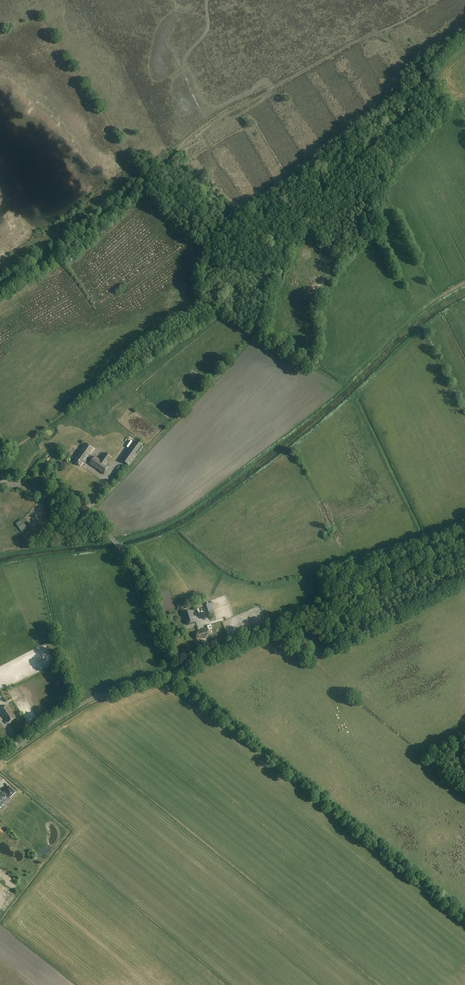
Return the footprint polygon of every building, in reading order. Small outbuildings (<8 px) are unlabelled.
[(129,466),(143,446),(136,441),(122,461),(129,466)] [(106,465),(111,457),(105,453),(100,460),(95,456),(94,457),(90,455),(94,449),(86,443),(73,461),(80,466),(83,462),(84,463),(86,460),(90,462),(89,464),(104,474),(109,467),(106,465)] [(16,524),(21,530),(22,531),(27,527),(22,520),(16,524)] [(183,613),(187,625),(195,622),(191,611),(183,613)] [(204,638),(210,636),(208,628),(199,631),(194,633),(197,640),(201,639),(201,638),(204,637),(204,638)] [(7,705),(0,710),(0,711),(5,719),(6,719),(9,722),(16,718),(7,705)] [(9,786),(4,791),(5,793),(4,794),(0,791),(0,807),(3,804),(1,802),(6,797),(6,796),(7,795),(10,797),(15,792),(9,786)]
